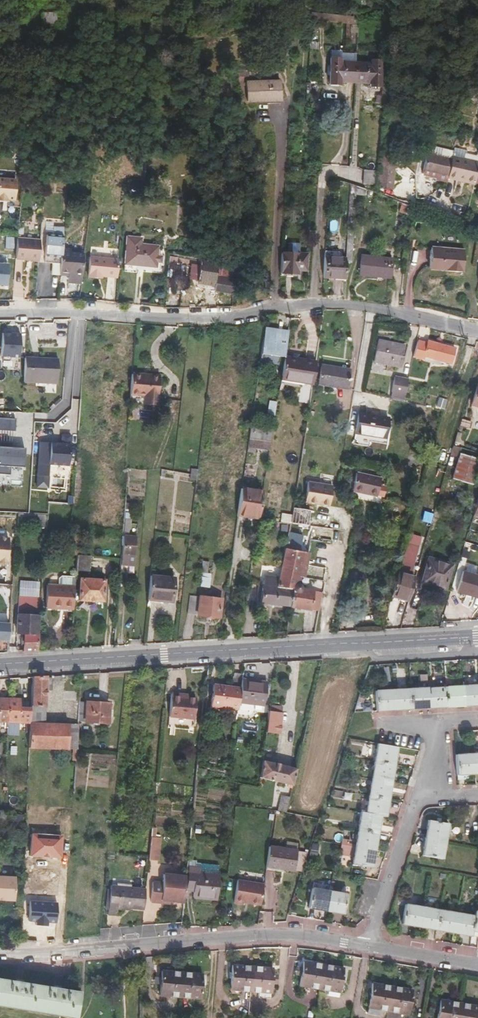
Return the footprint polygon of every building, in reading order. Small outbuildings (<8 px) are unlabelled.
[(262,12),(264,2),(254,2),(252,12),(262,12)] [(312,23),(323,24),(322,13),(313,12),(312,23)] [(43,13),(42,24),(56,24),(55,13),(43,13)] [(331,58),(329,85),(339,85),(339,83),(370,84),(370,87),(381,87),(381,60),(371,60),(371,63),(341,62),(341,59),(331,58)] [(246,82),(246,102),(280,101),(279,81),(246,82)] [(464,85),(461,93),(474,98),(477,89),(464,85)] [(383,104),(384,96),(381,96),(375,95),(375,103),(383,104)] [(420,154),(427,155),(427,154),(451,159),(452,156),(453,151),(430,146),(430,143),(423,141),(420,154)] [(460,183),(461,180),(474,183),(477,168),(477,164),(477,162),(463,159),(465,153),(467,153),(467,150),(454,148),(453,151),(452,156),(451,159),(447,180),(460,183)] [(422,175),(446,181),(447,180),(451,159),(427,154),(427,155),(422,175)] [(395,167),(378,165),(378,174),(376,187),(376,189),(393,190),(395,167)] [(362,185),(376,187),(378,174),(363,172),(362,185)] [(16,201),(17,177),(0,176),(0,201),(16,201)] [(354,229),(356,195),(356,190),(350,188),(348,214),(347,229),(345,262),(352,263),(354,229)] [(399,211),(411,216),(412,212),(412,211),(401,206),(399,211)] [(198,217),(198,227),(211,228),(211,218),(198,217)] [(50,237),(44,237),(43,258),(59,259),(61,228),(50,228),(50,237)] [(123,238),(121,265),(152,268),(152,263),(156,263),(157,257),(153,257),(154,247),(137,245),(138,239),(123,238)] [(13,260),(36,262),(38,242),(14,240),(13,260)] [(289,254),(281,253),(280,274),(298,275),(299,271),(305,271),(306,255),(299,254),(299,244),(289,243),(289,254)] [(430,267),(445,269),(445,271),(463,273),(465,250),(432,247),(430,267)] [(69,250),(60,250),(58,278),(65,278),(65,285),(78,286),(81,254),(69,254),(69,250)] [(361,255),(358,276),(390,279),(392,258),(361,255)] [(177,258),(169,257),(168,268),(176,269),(177,258)] [(346,258),(339,258),(325,257),(323,278),(344,280),(346,258)] [(102,278),(113,280),(115,262),(87,259),(85,279),(95,280),(95,278),(98,278),(102,278)] [(199,265),(198,280),(215,283),(214,287),(213,291),(231,295),(233,279),(229,279),(229,274),(232,273),(232,265),(220,263),(200,260),(200,259),(199,265)] [(7,285),(8,264),(0,264),(0,285),(7,285)] [(198,280),(199,265),(192,264),(190,279),(198,280)] [(167,295),(166,307),(173,308),(175,296),(167,295)] [(289,325),(290,315),(280,316),(279,323),(289,325)] [(270,331),(264,330),(261,354),(284,357),(284,356),(288,333),(286,333),(286,335),(270,333),(270,331)] [(2,333),(0,356),(18,357),(20,334),(2,333)] [(378,339),(373,362),(400,368),(405,345),(378,339)] [(424,357),(441,361),(451,364),(455,348),(427,341),(427,342),(418,340),(414,358),(423,360),(424,357)] [(260,362),(282,366),(284,357),(261,354),(260,362)] [(280,380),(311,385),(315,361),(284,356),(284,357),(282,366),(280,380)] [(23,381),(37,382),(37,377),(57,378),(58,359),(24,357),(23,381)] [(439,366),(441,361),(424,357),(423,360),(423,362),(439,366)] [(321,363),(318,383),(347,388),(350,367),(321,363)] [(159,375),(132,373),(130,395),(142,396),(142,403),(157,405),(159,375)] [(391,392),(405,395),(407,383),(408,380),(394,377),(391,392)] [(359,412),(355,439),(387,444),(388,439),(385,439),(388,418),(359,412)] [(15,431),(16,419),(0,419),(0,430),(15,431)] [(470,422),(461,419),(459,425),(468,428),(470,422)] [(272,431),(250,427),(250,430),(249,433),(249,437),(271,440),(272,431)] [(462,434),(457,432),(454,443),(453,444),(458,445),(462,434)] [(75,467),(77,435),(61,434),(61,443),(40,441),(36,485),(49,486),(51,465),(75,467)] [(247,447),(269,451),(271,440),(249,437),(247,447)] [(450,454),(459,457),(460,453),(461,453),(462,448),(453,445),(450,454)] [(27,447),(0,446),(0,473),(11,473),(11,466),(25,466),(27,447)] [(459,457),(452,478),(472,485),(477,466),(477,458),(461,453),(460,453),(459,457)] [(381,477),(356,472),(352,491),(377,496),(381,477)] [(333,483),(334,475),(321,473),(320,478),(308,477),(307,480),(333,483)] [(305,503),(329,506),(333,486),(308,482),(305,503)] [(237,516),(258,520),(263,489),(241,487),(237,516)] [(121,565),(134,566),(137,536),(128,535),(130,527),(131,513),(124,512),(122,535),(124,535),(121,565)] [(280,521),(290,522),(292,514),(281,513),(280,521)] [(390,597),(408,601),(414,578),(410,577),(422,538),(410,534),(399,574),(397,573),(395,580),(390,597)] [(8,563),(9,538),(0,538),(0,562),(8,563)] [(304,552),(285,548),(278,578),(276,587),(293,588),(290,607),(291,607),(310,610),(313,590),(302,588),(301,585),(299,583),(298,583),(304,552)] [(81,555),(77,555),(75,571),(89,572),(90,556),(81,555)] [(451,565),(429,557),(421,582),(444,589),(451,565)] [(208,561),(203,561),(201,576),(210,578),(210,574),(206,573),(208,561)] [(455,592),(477,599),(477,575),(462,570),(455,592)] [(174,577),(149,574),(147,600),(172,603),(174,577)] [(45,608),(73,609),(74,586),(75,576),(61,576),(58,578),(58,585),(46,584),(45,608)] [(208,597),(210,578),(201,576),(198,596),(196,615),(219,618),(221,599),(208,597)] [(259,603),(290,607),(293,588),(276,587),(278,578),(263,576),(259,603)] [(80,578),(79,600),(102,601),(103,580),(80,578)] [(187,614),(196,615),(198,596),(189,595),(187,614)] [(24,634),(23,651),(37,650),(41,597),(19,596),(16,633),(24,634)] [(9,641),(10,623),(0,623),(0,640),(9,641)] [(232,672),(230,685),(240,686),(241,678),(242,674),(232,672)] [(30,706),(45,707),(45,690),(49,690),(51,688),(51,675),(41,676),(31,677),(30,706)] [(266,681),(241,678),(240,686),(238,703),(263,706),(266,681)] [(240,686),(230,685),(213,683),(210,707),(237,710),(238,703),(240,686)] [(375,690),(376,711),(431,708),(477,705),(477,684),(375,690)] [(180,698),(180,693),(170,692),(168,717),(193,719),(195,700),(187,699),(180,698)] [(7,722),(8,698),(0,697),(0,727),(7,727),(7,722)] [(8,698),(7,722),(7,727),(29,728),(29,723),(29,722),(29,708),(19,708),(19,698),(8,698)] [(85,702),(84,720),(84,722),(107,723),(109,703),(85,701),(85,702)] [(282,706),(269,704),(268,711),(281,712),(282,706)] [(44,723),(45,707),(30,706),(29,708),(29,722),(44,723)] [(279,733),(281,712),(268,711),(265,732),(279,733)] [(48,723),(44,723),(29,722),(29,723),(29,728),(28,737),(47,738),(48,723)] [(68,723),(48,723),(47,738),(28,737),(28,748),(68,749),(68,723)] [(78,724),(68,723),(68,749),(76,749),(78,724)] [(385,817),(397,747),(377,743),(365,812),(360,812),(351,864),(371,868),(381,816),(385,817)] [(366,743),(364,752),(372,754),(375,746),(366,743)] [(455,754),(456,775),(477,773),(477,753),(455,754)] [(259,777),(292,786),(296,768),(262,760),(261,764),(260,772),(259,777)] [(198,768),(197,775),(205,777),(206,770),(198,768)] [(280,795),(276,810),(285,812),(289,797),(280,795)] [(428,820),(425,838),(422,855),(442,859),(448,823),(428,820)] [(31,834),(29,857),(61,859),(62,836),(31,834)] [(159,838),(150,837),(149,855),(148,859),(157,860),(159,838)] [(297,849),(269,845),(265,867),(294,871),(294,869),(301,870),(307,850),(297,849)] [(200,872),(200,867),(199,867),(196,866),(196,861),(189,860),(188,866),(187,881),(193,882),(192,891),(192,897),(216,900),(219,873),(217,873),(200,872)] [(199,863),(199,867),(200,867),(200,872),(217,873),(218,865),(199,863)] [(183,903),(186,876),(163,874),(162,882),(152,881),(150,902),(160,903),(161,901),(170,902),(183,903)] [(0,876),(0,899),(12,900),(13,877),(0,876)] [(259,905),(263,884),(237,880),(234,903),(243,904),(243,902),(259,905)] [(110,885),(110,889),(107,909),(106,915),(116,916),(117,908),(143,910),(146,888),(110,885)] [(347,894),(330,891),(311,887),(308,908),(343,914),(347,894)] [(57,902),(30,901),(28,921),(35,922),(35,924),(47,925),(47,922),(55,923),(57,902)] [(423,906),(405,903),(401,924),(471,936),(472,931),(477,932),(477,911),(475,910),(474,915),(423,906)] [(298,986),(320,989),(324,964),(302,960),(301,968),(300,974),(298,986)] [(241,990),(250,991),(252,966),(231,964),(229,989),(241,990)] [(324,964),(320,989),(326,990),(339,992),(343,967),(324,964)] [(252,966),(250,991),(258,992),(270,993),(271,982),(276,982),(277,974),(272,974),(272,967),(252,966)] [(179,997),(181,971),(161,970),(158,995),(179,997)] [(202,973),(181,971),(179,997),(199,999),(202,973)] [(74,1017),(79,992),(0,979),(0,1006),(74,1017)] [(378,1010),(387,1011),(392,986),(371,982),(367,1008),(378,1010)] [(413,989),(392,986),(387,1011),(408,1015),(413,989)] [(461,1002),(440,998),(436,1017),(458,1017),(461,1002)] [(458,1017),(477,1017),(477,1005),(461,1002),(458,1017)]
